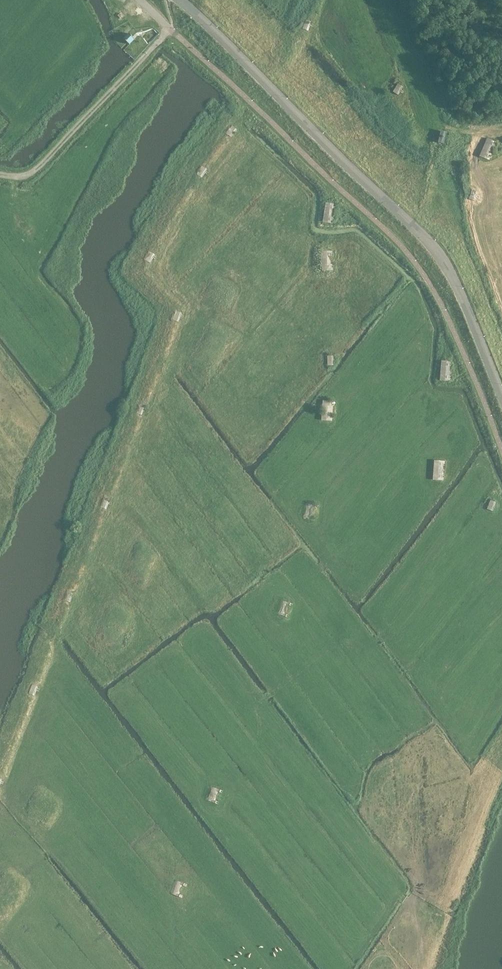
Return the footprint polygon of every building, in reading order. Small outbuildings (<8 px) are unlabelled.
[(314,25),(311,24),(311,23),(305,20),(302,29),(308,31),(310,26),(313,27),(314,25)] [(129,33),(124,38),(129,43),(134,38),(129,33)] [(404,90),(401,89),(403,86),(398,83),(393,91),(398,94),(400,91),(403,93),(404,90)] [(239,132),(236,131),(237,129),(232,126),(226,133),(231,137),(235,133),(237,134),(239,132)] [(441,129),(438,142),(444,143),(447,130),(441,129)] [(488,160),(489,158),(492,159),(493,157),(490,156),(495,147),(497,148),(498,146),(496,144),(497,142),(487,138),(479,156),(488,160)] [(209,173),(207,171),(208,170),(202,166),(197,174),(202,177),(205,173),(208,175),(209,173)] [(480,195),(477,194),(478,191),(472,189),(469,198),(476,200),(476,197),(479,197),(480,195)] [(334,223),(334,221),(337,221),(337,219),(334,218),(335,208),(338,209),(339,206),(336,206),(336,203),(325,202),(323,222),(334,223)] [(332,270),(332,268),(336,268),(335,265),(332,265),(332,255),(335,255),(335,253),(332,253),(332,250),(322,250),(322,270),(332,270)] [(157,257),(155,256),(155,254),(150,251),(145,259),(150,262),(153,258),(156,259),(157,257)] [(184,315),(182,314),(182,313),(176,310),(173,319),(179,322),(181,317),(183,318),(184,315)] [(337,359),(334,359),(334,355),(327,355),(328,365),(334,365),(334,361),(337,361),(337,359)] [(450,381),(450,379),(453,379),(453,377),(450,376),(452,366),(455,367),(455,364),(452,364),(452,361),(442,360),(439,380),(450,381)] [(332,420),(332,418),(335,418),(335,416),(332,415),(333,405),(336,406),(336,403),(333,403),(333,400),(323,400),(321,420),(332,420)] [(148,409),(145,408),(146,406),(140,404),(137,413),(143,415),(145,410),(147,411),(148,409)] [(444,480),(444,478),(447,478),(447,476),(444,476),(444,465),(447,466),(448,463),(444,463),(445,460),(434,460),(433,480),(444,480)] [(113,503),(110,502),(110,500),(104,498),(101,507),(107,509),(109,504),(112,505),(113,503)] [(498,506),(495,505),(496,502),(490,500),(487,509),(493,511),(494,507),(497,508),(498,506)] [(304,518),(317,520),(318,518),(315,517),(317,508),(320,508),(320,506),(306,504),(304,518)] [(76,596),(74,595),(74,593),(68,591),(65,600),(71,602),(73,597),(76,598),(76,596)] [(276,613),(286,617),(288,618),(289,616),(286,615),(290,605),(293,606),(294,604),(291,603),(281,599),(276,613)] [(40,689),(38,688),(38,687),(32,684),(29,693),(35,696),(37,690),(39,691),(40,689)] [(206,799),(219,803),(220,801),(218,800),(221,791),(223,792),(224,790),(211,785),(206,799)] [(169,891),(182,896),(183,894),(181,893),(184,884),(186,885),(187,883),(174,878),(169,891)]
